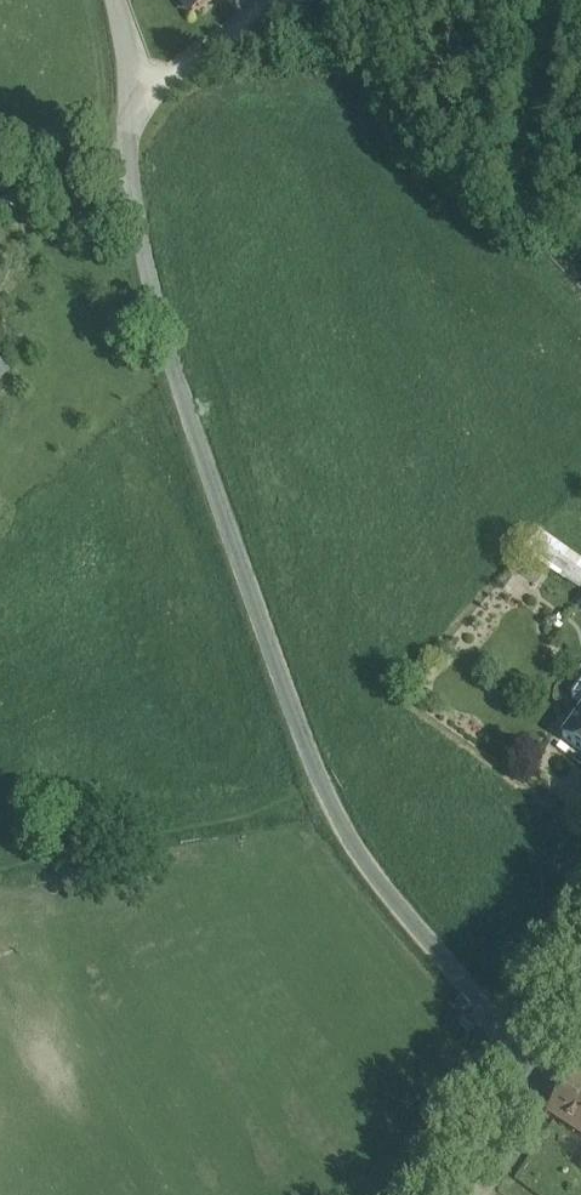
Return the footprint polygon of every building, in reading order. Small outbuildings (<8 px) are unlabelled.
[(194,15),(216,0),(183,0),(194,15)] [(0,359),(0,379),(10,369),(0,359)] [(530,556),(580,584),(580,554),(543,534),(530,556)] [(564,739),(580,752),(580,715),(564,739)] [(557,744),(542,760),(552,769),(567,752),(557,744)] [(574,1073),(549,1111),(580,1132),(580,1078),(574,1073)]
